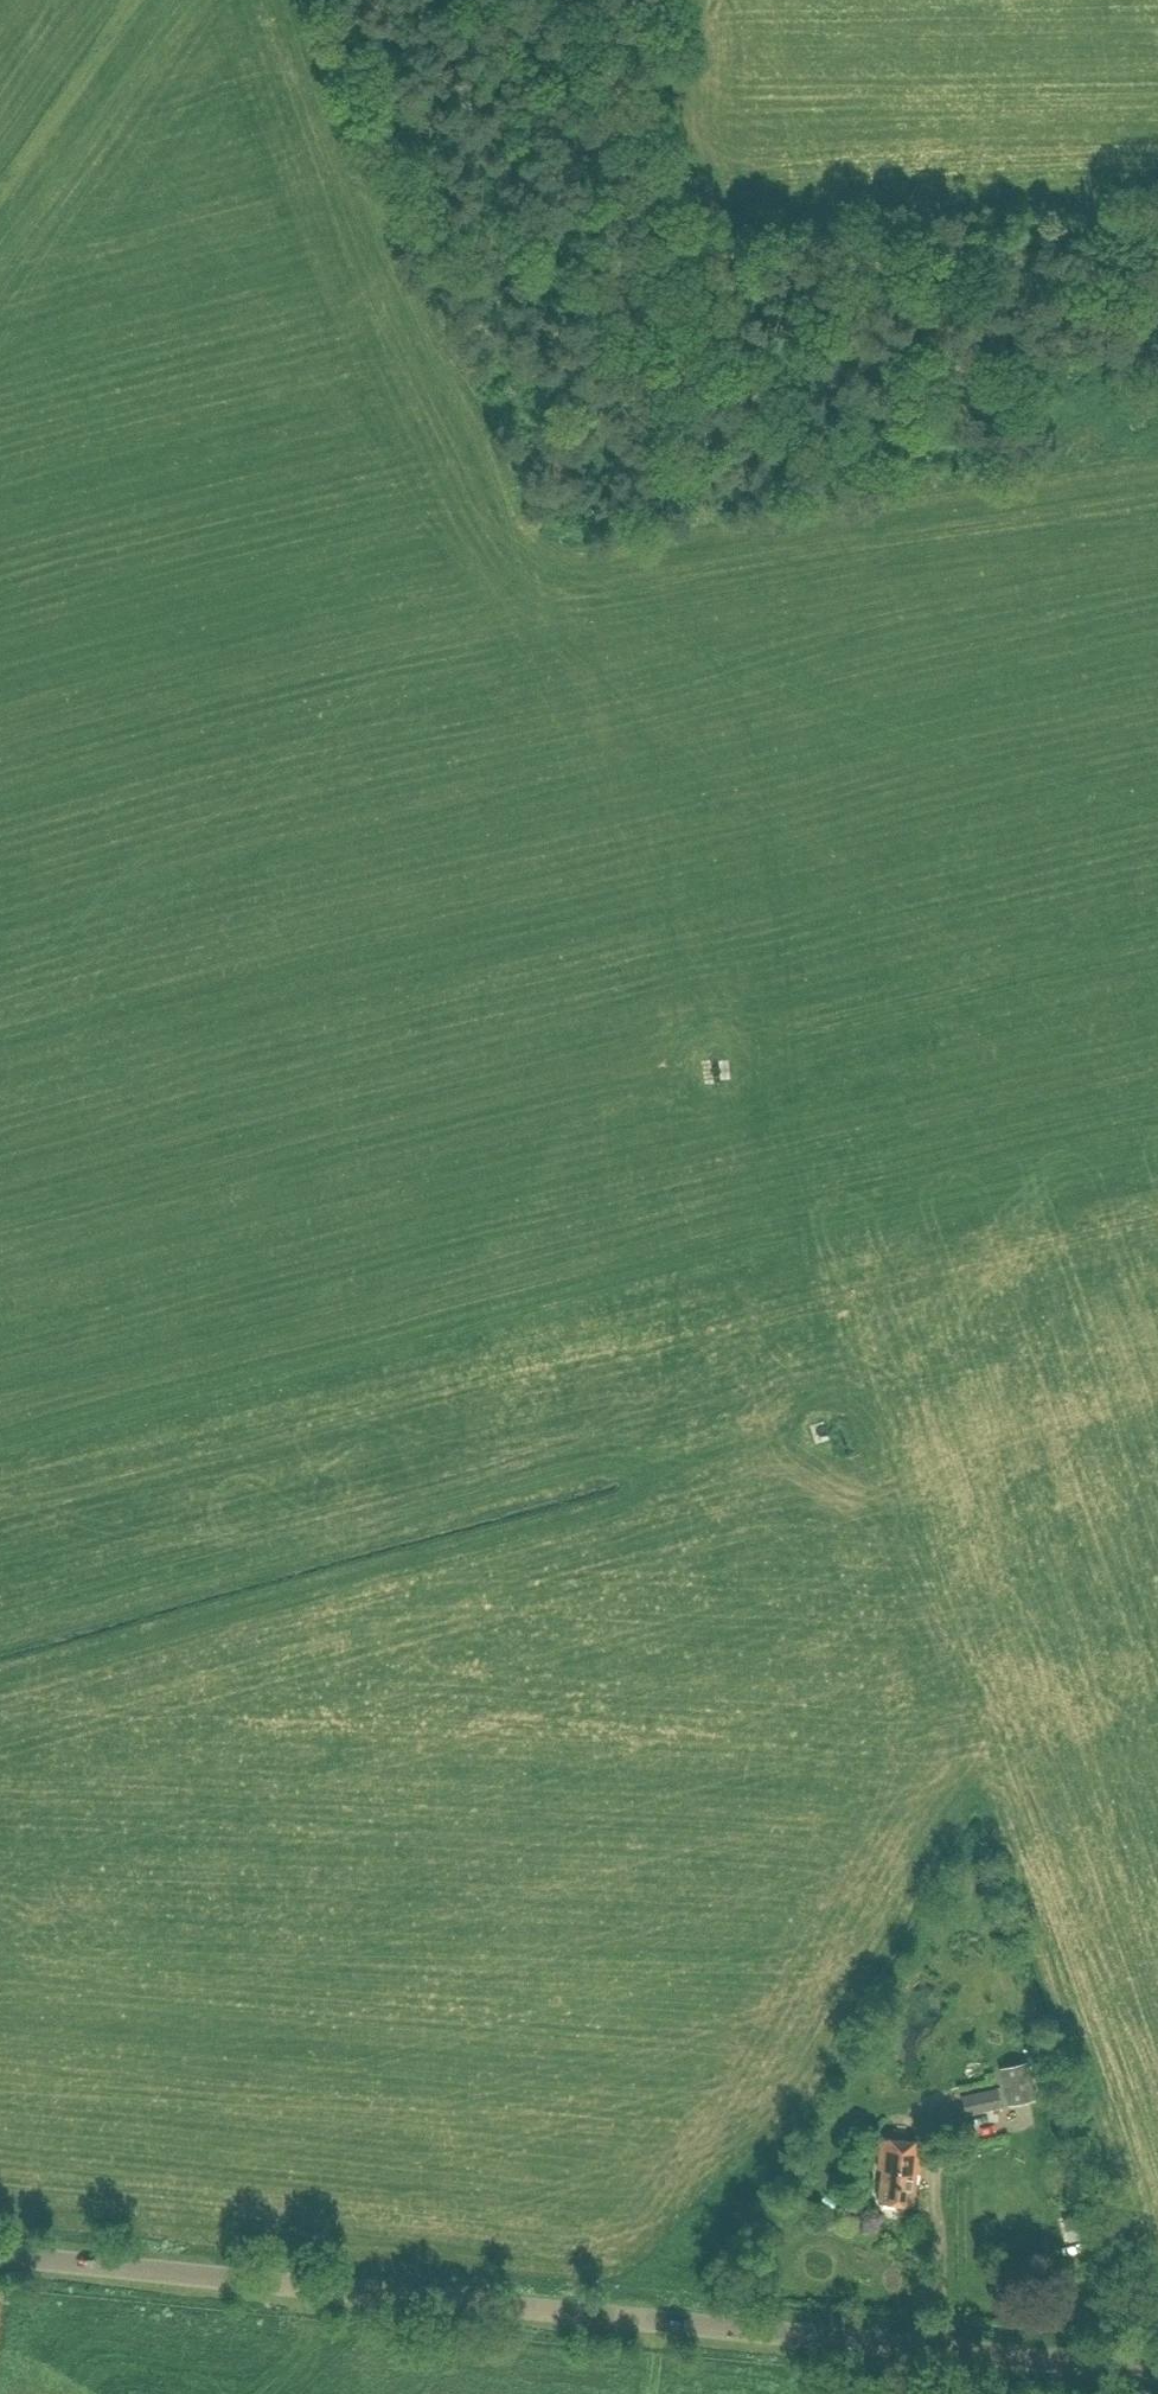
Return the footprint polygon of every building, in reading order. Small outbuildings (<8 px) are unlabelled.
[(1013,2104),(1033,2100),(1034,2100),(1026,2060),(999,2066),(1006,2105),(1013,2104)] [(964,2114),(1001,2107),(996,2086),(960,2094),(964,2114)] [(981,2118),(985,2136),(1010,2131),(1006,2112),(981,2118)] [(912,2203),(916,2172),(920,2172),(923,2140),(880,2136),(877,2168),(881,2169),(877,2200),(912,2203)] [(1062,2218),(1068,2241),(1100,2231),(1093,2209),(1062,2218)]
